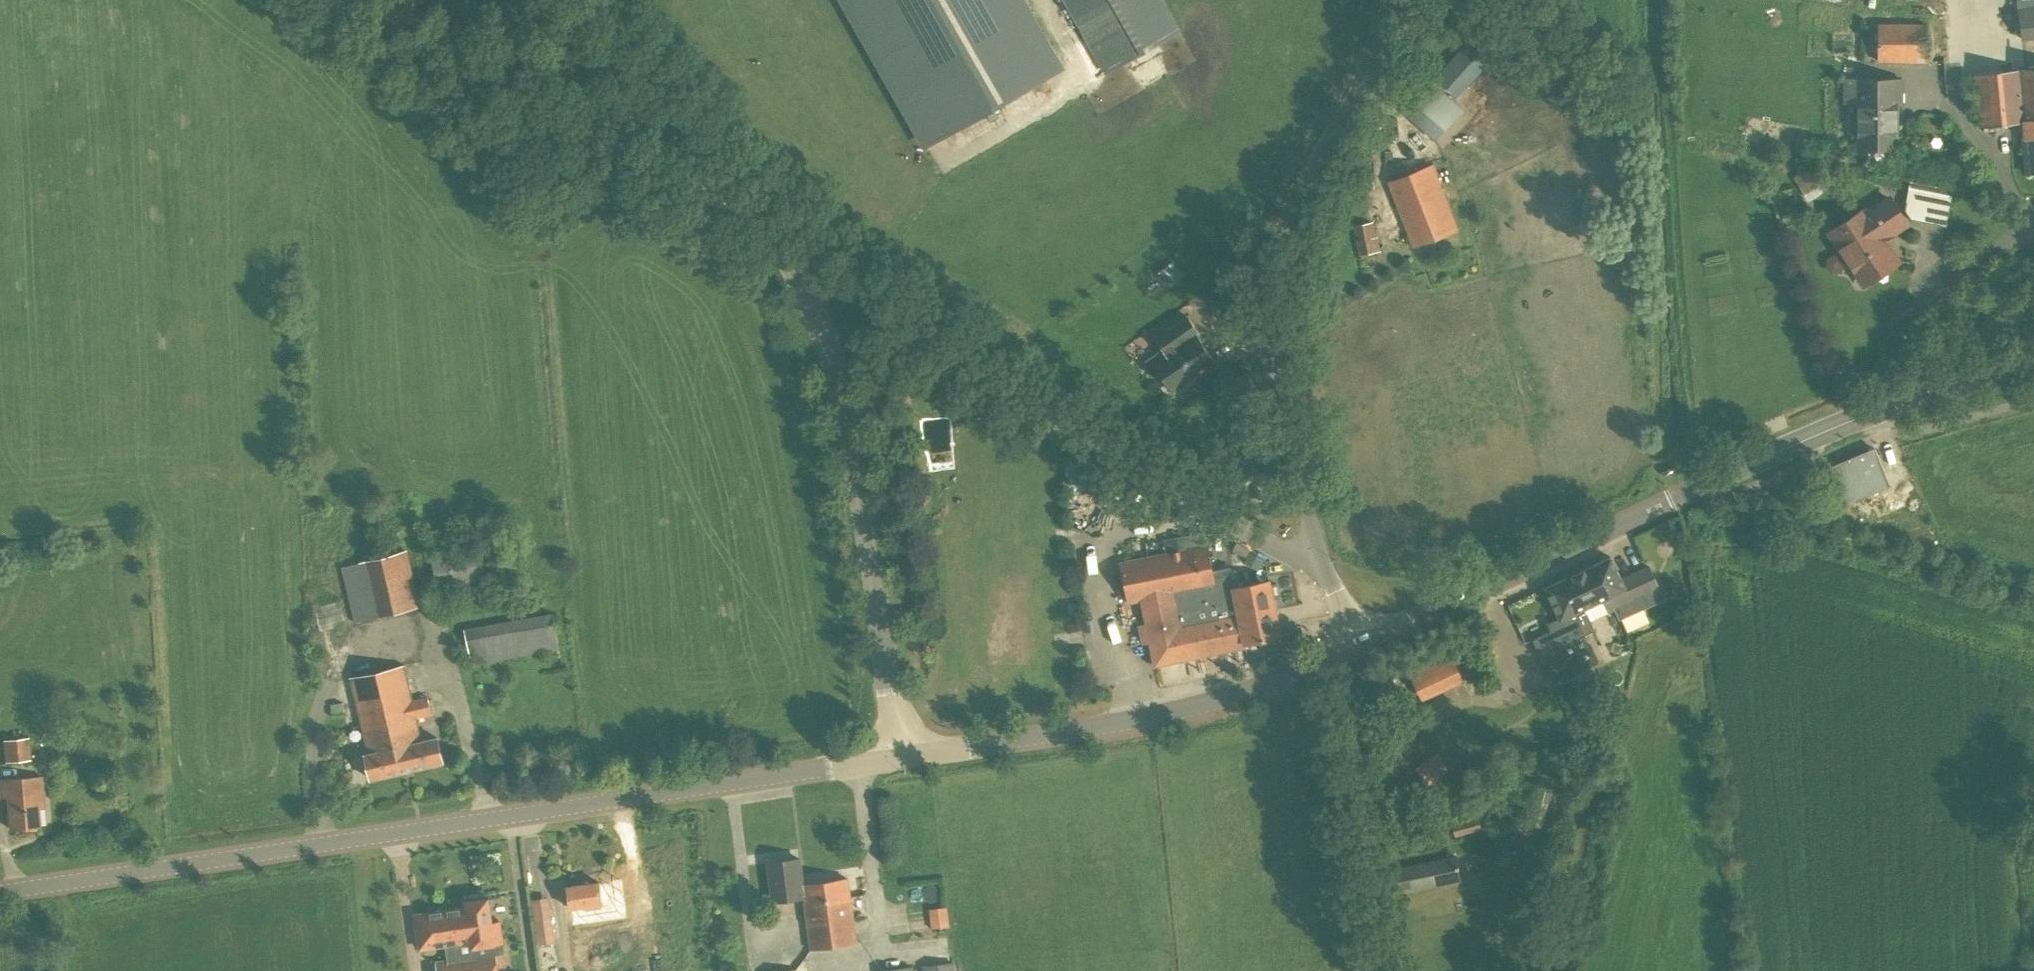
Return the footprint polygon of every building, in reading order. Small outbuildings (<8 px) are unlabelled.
[(1025,0),(838,0),(921,146),(1062,66),(1025,0)] [(1108,73),(1181,31),(1163,0),(1066,0),(1108,73)] [(2022,38),(2033,36),(2033,3),(2018,5),(2022,38)] [(1930,23),(1880,23),(1879,59),(1929,59),(1930,23)] [(1453,95),(1494,48),(1476,33),(1436,78),(1453,95)] [(1975,73),(1980,126),(2023,122),(2024,122),(2021,97),(2033,95),(2033,67),(1975,73)] [(1896,104),(1875,104),(1875,79),(1859,79),(1859,148),(1896,148),(1896,104)] [(1901,79),(1875,79),(1875,104),(1896,104),(1901,104),(1901,79)] [(1435,141),(1463,109),(1434,81),(1405,113),(1435,141)] [(2021,97),(2024,122),(2023,122),(2028,173),(2033,172),(2033,95),(2021,97)] [(1414,245),(1457,228),(1432,165),(1390,182),(1414,245)] [(1952,198),(1928,193),(1926,204),(1906,201),(1905,209),(1912,220),(1913,219),(1947,226),(1952,198)] [(1890,198),(1867,213),(1865,210),(1831,232),(1863,281),(1870,275),(1874,276),(1887,267),(1888,264),(1896,258),(1887,244),(1889,242),(1891,237),(1889,235),(1907,223),(1890,198)] [(1376,237),(1373,222),(1354,225),(1360,255),(1381,251),(1378,236),(1376,237)] [(1173,260),(1158,272),(1170,287),(1185,275),(1173,260)] [(1171,391),(1173,390),(1175,393),(1179,394),(1188,388),(1190,383),(1188,380),(1216,361),(1198,335),(1200,334),(1187,314),(1154,336),(1158,343),(1156,352),(1145,359),(1144,364),(1151,375),(1156,376),(1160,373),(1171,391)] [(1875,448),(1828,467),(1844,504),(1890,485),(1875,448)] [(1129,510),(1140,514),(1145,497),(1135,493),(1129,510)] [(439,594),(511,577),(500,538),(430,555),(439,594)] [(1213,569),(1208,544),(1120,561),(1123,575),(1121,576),(1119,577),(1118,578),(1118,579),(1117,581),(1117,582),(1117,584),(1118,585),(1119,587),(1119,588),(1120,589),(1121,589),(1123,590),(1126,590),(1128,603),(1141,601),(1145,623),(1138,624),(1142,644),(1149,642),(1154,666),(1245,648),(1244,642),(1281,634),(1274,599),(1280,597),(1277,582),(1271,584),(1270,580),(1235,587),(1231,566),(1213,569)] [(355,623),(421,606),(408,550),(342,568),(355,623)] [(1259,569),(1264,560),(1250,552),(1244,561),(1259,569)] [(1649,565),(1639,569),(1621,577),(1611,557),(1596,564),(1619,609),(1615,610),(1619,620),(1664,599),(1649,565)] [(1607,614),(1619,609),(1596,564),(1561,580),(1582,623),(1578,625),(1583,636),(1584,636),(1596,630),(1591,619),(1606,612),(1607,614)] [(1540,656),(1541,656),(1583,636),(1578,625),(1582,623),(1561,580),(1545,587),(1560,619),(1557,621),(1556,622),(1556,624),(1556,626),(1556,628),(1532,639),(1540,656)] [(321,630),(324,629),(334,627),(333,622),(345,618),(341,601),(315,607),(321,630)] [(472,665),(560,648),(553,613),(465,628),(472,665)] [(1596,662),(1584,636),(1583,636),(1541,656),(1553,682),(1596,662)] [(413,699),(406,666),(405,664),(350,677),(368,753),(365,754),(371,779),(444,762),(438,737),(424,740),(418,718),(432,714),(428,695),(413,699)] [(1113,685),(1112,675),(1097,678),(1099,687),(1113,685)] [(5,763),(30,760),(31,760),(29,737),(2,739),(5,763)] [(43,809),(40,777),(0,780),(2,797),(8,797),(10,828),(39,826),(38,810),(43,809)] [(1550,793),(1538,790),(1528,825),(1541,828),(1550,793)] [(1476,817),(1451,825),(1455,837),(1480,829),(1476,817)] [(800,858),(768,862),(773,901),(804,897),(810,949),(856,943),(848,879),(803,884),(800,858)] [(1395,894),(1457,883),(1454,858),(1390,872),(1395,894)] [(601,890),(600,882),(567,887),(570,907),(585,905),(585,908),(589,907),(590,912),(601,910),(600,906),(604,905),(604,906),(618,904),(615,888),(601,890)] [(436,961),(437,970),(499,970),(496,954),(504,953),(503,943),(505,943),(502,919),(493,922),(489,897),(466,901),(467,906),(440,910),(439,909),(434,909),(434,911),(415,914),(420,948),(428,947),(445,944),(447,959),(436,961)] [(539,945),(555,943),(549,897),(533,899),(539,945)] [(952,906),(937,907),(938,922),(953,921),(952,906)] [(954,962),(922,966),(923,970),(955,970),(954,962)]
